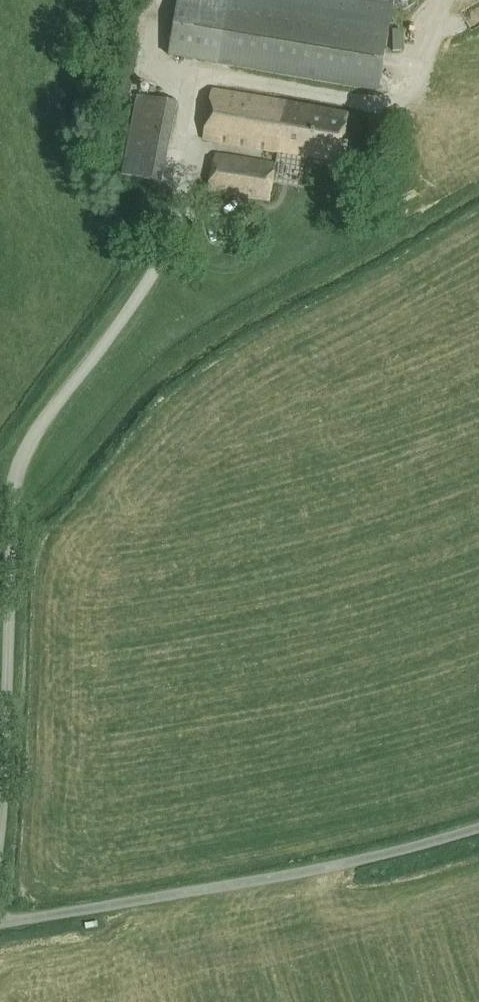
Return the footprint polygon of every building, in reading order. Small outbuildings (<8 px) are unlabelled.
[(169,56),(378,92),(394,0),(178,0),(169,56)] [(204,139),(339,162),(347,114),(213,91),(204,139)] [(137,97),(122,174),(160,182),(175,104),(137,97)] [(269,202),(275,164),(215,154),(209,191),(269,202)]
